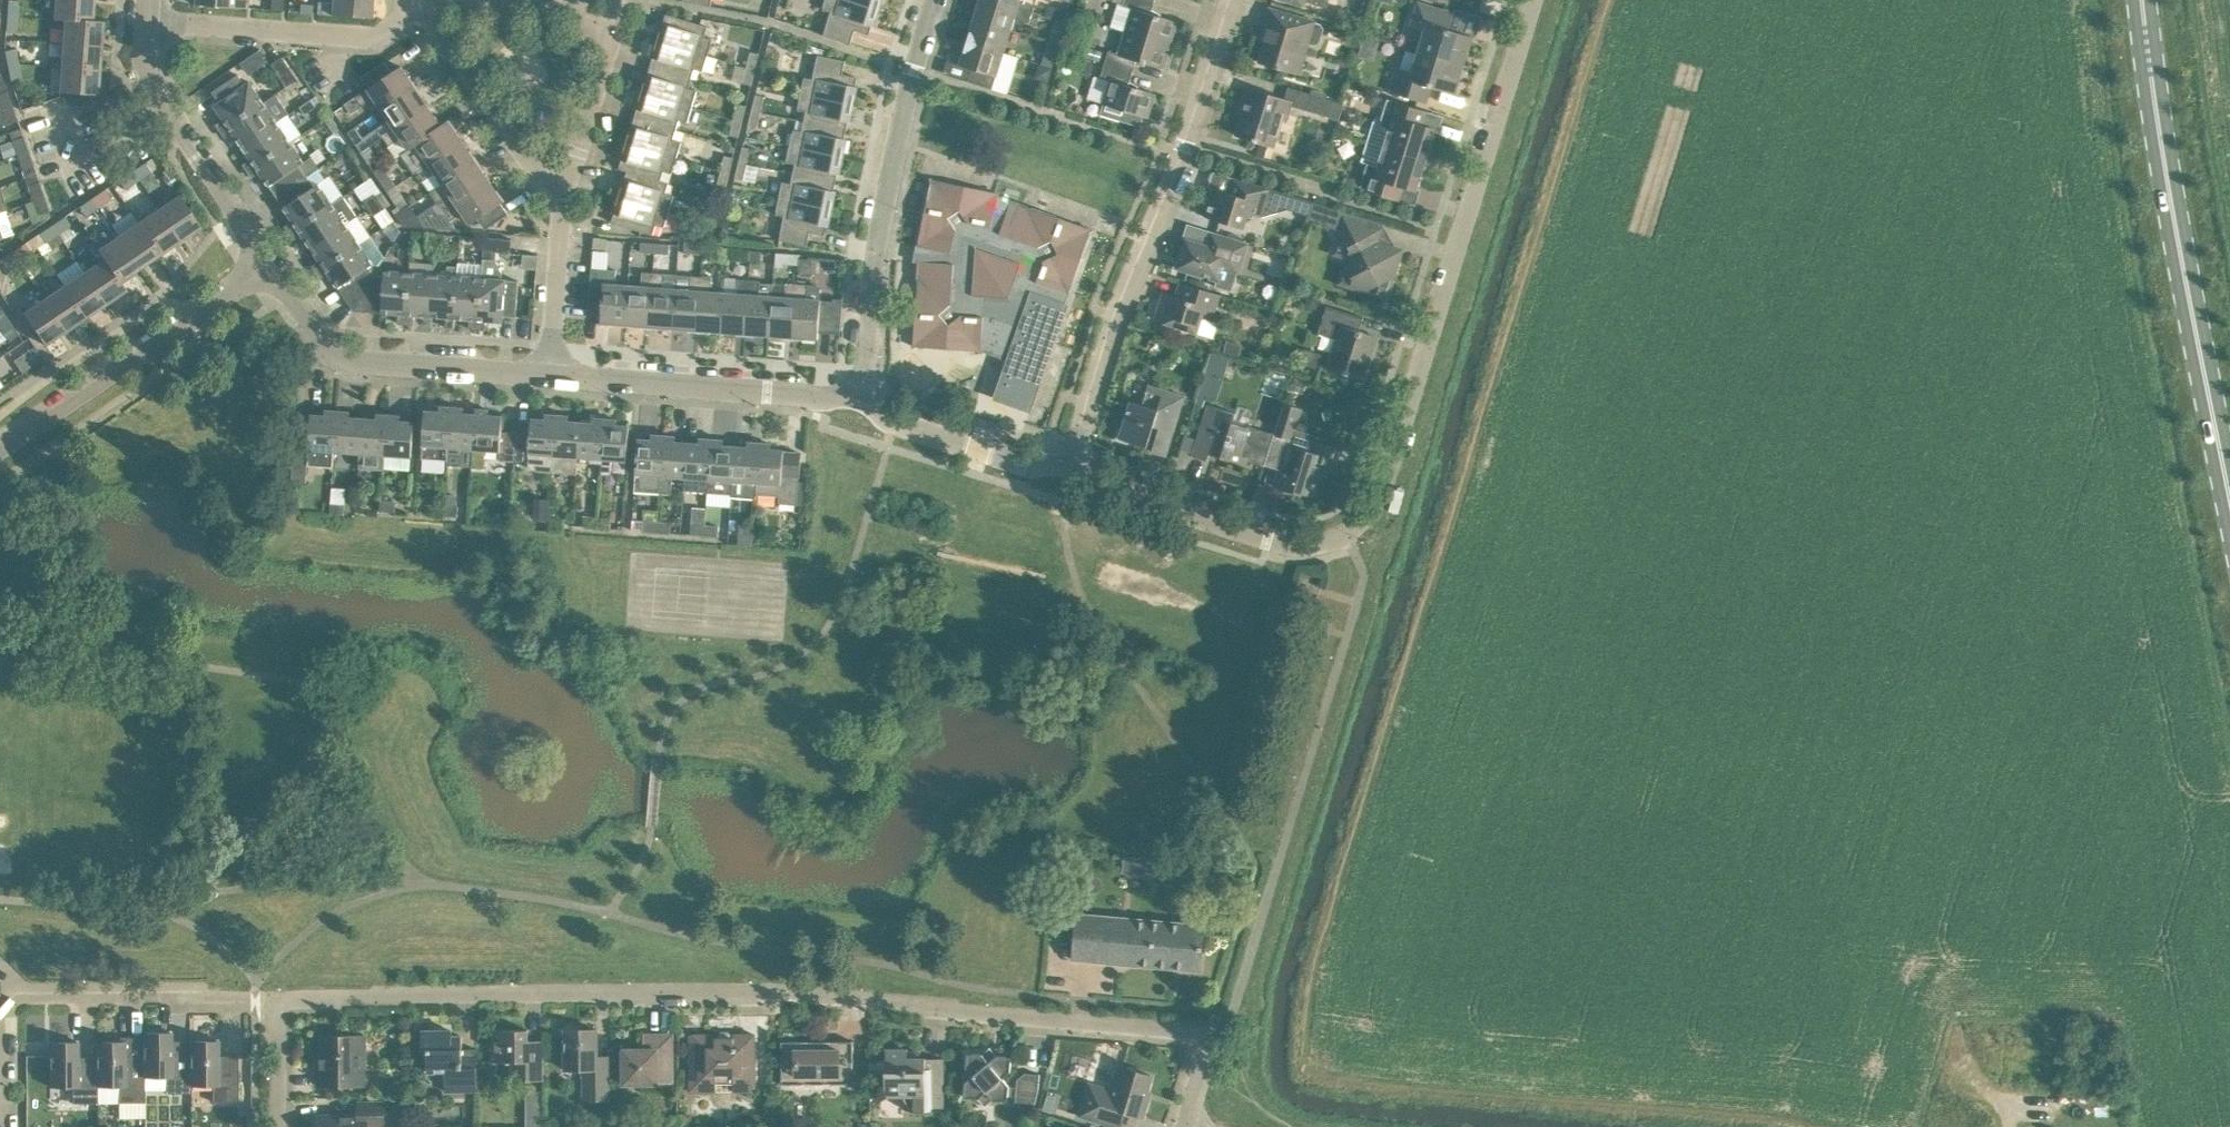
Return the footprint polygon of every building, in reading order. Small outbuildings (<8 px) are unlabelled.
[(20,0),(17,0),(8,0),(7,14),(19,15),(20,0)] [(55,18),(65,19),(66,18),(92,20),(92,19),(94,0),(56,0),(55,18)] [(283,0),(272,0),(271,9),(282,10),(283,0)] [(372,0),(333,0),(332,2),(318,1),(317,13),(373,17),(374,8),(371,8),(372,0)] [(880,9),(851,0),(826,0),(823,9),(832,11),(824,35),(851,44),(855,30),(868,34),(870,25),(874,26),(880,9)] [(880,9),(882,0),(851,0),(880,9)] [(999,0),(980,0),(975,18),(1011,29),(1015,18),(1029,22),(1033,11),(999,0)] [(1033,11),(1036,0),(999,0),(1033,11)] [(1110,26),(1126,31),(1170,45),(1178,21),(1151,13),(1155,0),(1154,0),(1125,0),(1124,4),(1118,2),(1118,3),(1110,26)] [(1454,13),(1433,6),(1418,1),(1411,24),(1425,29),(1418,51),(1464,65),(1473,36),(1449,29),(1454,13)] [(300,3),(299,11),(312,12),(313,4),(300,3)] [(1339,5),(1335,19),(1361,27),(1366,14),(1339,5)] [(1315,21),(1291,14),(1270,7),(1263,30),(1269,32),(1260,62),(1300,74),(1309,43),(1314,44),(1319,42),(1323,29),(1321,23),(1315,21)] [(17,31),(19,15),(7,14),(5,30),(17,31)] [(708,26),(696,22),(669,14),(666,23),(662,22),(657,39),(708,55),(713,39),(705,36),(708,26)] [(92,19),(92,20),(66,18),(65,19),(64,42),(101,45),(103,20),(92,19)] [(1004,52),(1011,29),(975,18),(968,41),(1004,52)] [(754,29),(753,35),(762,38),(764,31),(754,29)] [(1053,29),(1049,41),(1051,41),(1059,44),(1063,32),(1053,29)] [(1163,68),(1170,45),(1126,31),(1119,53),(1109,50),(1105,65),(1133,73),(1137,60),(1163,68)] [(703,71),(708,55),(657,39),(652,56),(655,57),(653,66),(692,78),(695,68),(703,71)] [(968,41),(960,64),(971,68),(967,81),(1007,93),(1018,56),(1004,52),(968,41)] [(1051,67),(1059,44),(1049,41),(1042,64),(1051,67)] [(99,69),(101,45),(64,42),(62,66),(99,69)] [(738,46),(734,61),(748,65),(747,67),(756,69),(760,53),(751,51),(751,50),(738,46)] [(7,65),(19,63),(16,48),(4,50),(7,65)] [(1455,93),(1464,65),(1418,51),(1412,73),(1397,69),(1391,91),(1427,102),(1432,86),(1455,93)] [(846,60),(828,56),(819,54),(814,76),(813,78),(805,77),(802,93),(854,104),(858,86),(854,85),(856,76),(843,73),(846,60)] [(283,56),(271,64),(287,86),(298,79),(283,56)] [(383,109),(417,85),(410,75),(408,76),(401,66),(393,72),(385,60),(362,76),(370,87),(345,104),(352,113),(375,98),(383,109)] [(19,63),(7,65),(10,81),(11,80),(22,78),(19,63)] [(1035,77),(1047,81),(1048,81),(1052,68),(1039,64),(1035,77)] [(1144,116),(1148,117),(1155,93),(1129,85),(1133,73),(1105,65),(1101,78),(1095,76),(1088,99),(1105,104),(1102,115),(1141,126),(1144,116)] [(98,94),(99,69),(62,66),(60,91),(98,94)] [(689,87),(692,78),(653,66),(650,74),(646,73),(641,90),(693,106),(698,90),(689,87)] [(752,85),(756,69),(747,67),(743,82),(752,85)] [(235,77),(213,91),(220,102),(215,105),(224,118),(216,124),(221,131),(264,101),(263,100),(250,81),(246,84),(239,74),(235,77)] [(0,83),(0,107),(1,109),(12,105),(3,82),(0,83)] [(384,137),(429,106),(422,96),(424,95),(417,85),(383,109),(390,120),(378,128),(384,137)] [(1293,101),(1246,87),(1242,101),(1246,103),(1236,134),(1275,146),(1283,119),(1287,121),(1293,101)] [(688,122),(693,106),(641,90),(636,107),(640,109),(637,117),(677,129),(680,119),(688,122)] [(243,145),(278,121),(290,113),(276,93),(264,101),(221,131),(226,138),(234,132),(243,145)] [(851,121),(854,104),(802,93),(798,109),(807,111),(805,121),(845,129),(847,120),(851,121)] [(1344,103),(1310,93),(1305,109),(1339,120),(1344,103)] [(761,112),(765,96),(756,94),(752,110),(761,112)] [(1427,110),(1405,104),(1388,98),(1381,119),(1380,122),(1387,128),(1391,129),(1385,147),(1426,159),(1435,128),(1422,124),(1427,110)] [(306,114),(318,107),(312,99),(301,107),(306,114)] [(743,120),(747,105),(738,103),(734,118),(743,120)] [(0,109),(0,126),(17,120),(12,105),(1,109),(0,109)] [(437,115),(435,116),(429,106),(384,137),(390,146),(402,138),(410,149),(410,150),(418,145),(417,143),(443,125),(443,124),(437,115)] [(757,127),(761,112),(752,110),(748,125),(757,127)] [(332,115),(323,121),(332,134),(340,129),(332,115)] [(674,138),(677,129),(637,117),(635,125),(631,124),(626,141),(677,157),(682,141),(674,138)] [(739,136),(743,120),(734,118),(730,134),(739,136)] [(1351,121),(1341,118),(1337,132),(1347,134),(1351,121)] [(458,130),(451,120),(450,119),(443,124),(443,125),(417,143),(418,145),(410,150),(410,149),(402,154),(415,173),(418,171),(463,141),(457,131),(458,130)] [(248,171),(291,141),(278,121),(243,145),(252,158),(243,164),(248,171)] [(843,138),(845,129),(805,121),(803,131),(794,129),(791,145),(843,156),(847,139),(843,138)] [(363,152),(371,146),(363,134),(355,140),(363,152)] [(17,154),(28,150),(23,135),(12,139),(17,154)] [(10,140),(0,144),(0,149),(3,158),(15,154),(10,140)] [(291,141),(248,171),(253,177),(261,172),(270,185),(274,182),(282,193),(319,168),(318,167),(319,167),(312,155),(304,160),(291,141)] [(432,191),(478,160),(471,150),(470,150),(463,141),(418,171),(432,191)] [(672,173),(677,157),(626,141),(620,159),(624,160),(622,169),(630,171),(630,170),(661,180),(661,179),(664,170),(672,173)] [(748,163),(752,147),(743,145),(739,161),(748,163)] [(840,174),(843,156),(791,145),(787,161),(796,163),(794,173),(834,181),(836,173),(840,174)] [(371,146),(363,152),(370,163),(379,158),(371,146)] [(1416,190),(1426,159),(1385,147),(1377,171),(1366,167),(1359,187),(1399,200),(1403,186),(1416,190)] [(23,169),(33,165),(28,150),(17,154),(23,169)] [(730,173),(734,156),(725,154),(721,170),(730,173)] [(445,211),(490,181),(484,171),(485,170),(478,160),(432,191),(445,211)] [(132,170),(138,180),(151,171),(145,161),(132,170)] [(744,179),(748,163),(739,161),(735,177),(744,179)] [(388,192),(389,191),(397,186),(384,165),(375,171),(388,192)] [(319,168),(282,193),(289,203),(284,206),(294,220),(285,226),(290,233),(345,196),(331,175),(326,179),(319,168)] [(125,188),(138,180),(132,170),(119,179),(125,188)] [(169,170),(162,175),(166,182),(174,177),(169,170)] [(661,179),(661,180),(630,170),(630,171),(628,179),(624,178),(618,195),(670,210),(675,195),(666,192),(670,182),(661,179)] [(726,188),(730,173),(721,170),(717,186),(726,188)] [(832,190),(834,181),(794,173),(792,183),(783,181),(780,197),(833,208),(836,191),(832,190)] [(372,177),(358,187),(366,198),(380,188),(372,177)] [(1214,188),(1205,216),(1226,222),(1244,228),(1249,213),(1261,216),(1288,209),(1300,212),(1304,198),(1292,195),(1270,187),(1269,189),(1233,178),(1233,179),(1239,181),(1235,194),(1214,188)] [(921,246),(914,345),(981,350),(982,348),(1000,354),(1002,349),(1011,352),(996,397),(1030,410),(1067,304),(1064,303),(1067,292),(1070,293),(1092,229),(998,196),(999,193),(932,179),(918,245),(921,246)] [(33,199),(44,196),(39,181),(28,185),(33,199)] [(486,229),(490,226),(509,214),(502,203),(505,200),(498,189),(497,190),(490,181),(445,211),(451,220),(463,212),(471,224),(479,219),(486,229)] [(397,186),(389,191),(397,203),(405,198),(397,186)] [(92,197),(98,206),(111,198),(105,188),(92,197)] [(376,193),(365,201),(370,208),(386,197),(381,191),(377,194),(376,193)] [(158,208),(180,240),(200,226),(179,194),(158,208)] [(665,226),(670,210),(618,195),(613,212),(617,213),(614,222),(653,234),(657,224),(665,226)] [(44,196),(33,199),(39,214),(49,211),(44,196)] [(312,247),(347,223),(358,216),(345,196),(290,233),(295,239),(303,234),(312,247)] [(85,215),(98,206),(92,197),(79,206),(85,215)] [(386,197),(370,208),(375,216),(386,208),(391,205),(386,197)] [(829,226),(833,208),(780,197),(776,214),(785,215),(780,240),(786,241),(807,245),(810,232),(823,234),(825,225),(829,226)] [(402,211),(397,215),(404,226),(424,226),(411,206),(402,211)] [(1333,207),(1327,225),(1341,230),(1353,253),(1353,254),(1347,257),(1344,265),(1348,271),(1345,280),(1354,282),(1357,289),(1364,291),(1370,288),(1385,292),(1393,267),(1396,268),(1399,257),(1397,253),(1402,251),(1402,250),(1385,245),(1380,236),(1384,223),(1335,208),(1333,207)] [(160,254),(180,240),(158,208),(138,222),(160,254)] [(5,209),(0,211),(0,238),(2,238),(14,234),(5,209)] [(717,224),(719,216),(703,212),(701,220),(717,224)] [(65,215),(51,224),(63,242),(74,235),(69,227),(71,225),(65,215)] [(715,232),(717,224),(701,220),(699,228),(715,232)] [(140,267),(160,254),(138,222),(118,235),(140,267)] [(317,272),(360,243),(347,223),(312,247),(321,260),(312,265),(317,272)] [(51,224),(39,233),(45,242),(47,241),(52,249),(63,242),(51,224)] [(1248,242),(1235,238),(1213,231),(1209,246),(1187,240),(1179,267),(1220,280),(1224,267),(1238,271),(1248,242)] [(437,247),(438,233),(428,233),(427,246),(437,247)] [(446,248),(447,234),(438,233),(437,247),(446,248)] [(120,281),(120,280),(140,267),(118,235),(98,249),(104,258),(120,281)] [(512,238),(486,237),(485,236),(484,250),(497,251),(511,252),(512,238)] [(594,238),(593,247),(607,249),(608,239),(594,238)] [(704,242),(686,240),(684,253),(703,254),(703,251),(704,251),(704,242)] [(655,252),(656,243),(642,241),(641,251),(655,252)] [(12,251),(19,261),(31,252),(25,242),(12,251)] [(718,252),(718,243),(704,242),(704,251),(718,252)] [(360,243),(317,272),(321,279),(330,274),(339,287),(343,284),(358,305),(381,266),(375,263),(374,264),(360,243)] [(669,253),(670,244),(656,243),(655,252),(669,253)] [(611,268),(611,250),(596,249),(596,267),(611,268)] [(736,249),(736,259),(751,260),(752,250),(736,249)] [(496,260),(497,251),(484,250),(483,263),(478,329),(486,330),(487,320),(503,321),(504,316),(516,317),(519,280),(502,279),(503,274),(496,260)] [(752,250),(751,260),(761,260),(761,250),(752,250)] [(19,261),(12,251),(0,259),(0,261),(6,269),(19,261)] [(798,264),(799,254),(785,253),(784,263),(798,264)] [(120,280),(120,281),(104,258),(84,271),(106,303),(126,289),(120,280)] [(456,318),(460,261),(459,261),(458,266),(448,265),(448,275),(434,274),(431,316),(447,317),(446,327),(455,328),(456,318)] [(478,329),(483,263),(460,261),(456,318),(471,319),(470,329),(478,329)] [(381,266),(358,305),(383,307),(383,312),(399,313),(398,323),(406,324),(410,272),(386,271),(386,268),(384,268),(381,266)] [(602,311),(601,325),(610,325),(610,323),(626,324),(629,285),(616,284),(617,270),(592,268),(591,282),(605,283),(602,311)] [(86,317),(106,303),(84,271),(64,285),(86,317)] [(431,316),(434,274),(410,272),(406,324),(414,325),(415,315),(431,316)] [(650,328),(654,272),(643,272),(642,286),(629,285),(626,324),(641,325),(641,327),(650,328)] [(674,328),(677,289),(664,288),(665,273),(654,272),(650,328),(658,329),(658,326),(674,328)] [(698,332),(702,276),(691,275),(690,290),(677,289),(674,328),(689,329),(689,331),(698,332)] [(722,331),(725,292),(712,291),(713,277),(702,276),(698,332),(706,332),(706,330),(722,331)] [(746,335),(750,280),(739,279),(738,293),(725,292),(722,331),(737,332),(737,335),(746,335)] [(760,295),(761,280),(750,280),(746,335),(754,336),(754,334),(770,335),(773,296),(760,295)] [(1221,294),(1202,288),(1181,281),(1176,296),(1166,293),(1164,301),(1161,300),(1155,319),(1197,332),(1202,317),(1212,320),(1221,294)] [(589,310),(602,311),(605,283),(591,282),(589,310)] [(793,339),(798,283),(787,282),(786,297),(773,296),(770,335),(785,336),(785,338),(793,339)] [(833,300),(821,300),(821,289),(817,285),(798,283),(793,339),(802,340),(802,337),(818,338),(819,328),(841,329),(843,299),(834,298),(833,300)] [(66,330),(86,317),(64,285),(44,298),(66,330)] [(45,344),(66,330),(44,298),(24,312),(45,344)] [(1364,317),(1343,310),(1327,306),(1319,333),(1336,339),(1327,367),(1366,379),(1366,377),(1363,376),(1366,366),(1369,367),(1379,337),(1359,331),(1364,317)] [(10,321),(1,308),(0,308),(0,327),(10,321)] [(19,334),(10,321),(0,327),(0,328),(9,340),(19,334)] [(1227,340),(1224,352),(1239,357),(1243,344),(1227,340)] [(43,358),(37,349),(34,345),(25,351),(34,365),(43,358)] [(1221,403),(1227,353),(1208,351),(1202,400),(1221,403)] [(943,360),(913,358),(911,389),(941,391),(943,360)] [(1185,396),(1170,391),(1149,384),(1142,404),(1131,401),(1119,437),(1148,446),(1154,425),(1159,427),(1152,451),(1166,456),(1185,396)] [(1303,409),(1285,403),(1275,434),(1274,434),(1293,440),(1303,409)] [(1236,413),(1209,404),(1200,434),(1193,455),(1208,460),(1210,453),(1246,464),(1247,460),(1264,465),(1274,434),(1275,434),(1249,425),(1248,427),(1233,423),(1236,413)] [(449,452),(453,407),(440,406),(440,411),(426,410),(424,432),(424,435),(423,445),(422,458),(447,459),(448,452),(449,452)] [(474,449),(476,414),(464,413),(464,407),(453,407),(449,452),(461,453),(461,448),(474,449)] [(490,409),(478,408),(477,408),(476,414),(474,449),(473,454),(474,454),(473,466),(484,467),(485,455),(486,455),(487,449),(500,451),(500,459),(515,461),(517,432),(502,431),(503,416),(489,415),(490,409)] [(295,450),(294,456),(309,458),(309,465),(334,467),(335,451),(338,411),(326,410),(326,415),(312,414),(312,418),(297,417),(296,428),(295,450)] [(361,453),(363,418),(350,417),(350,411),(338,411),(335,451),(361,453)] [(385,469),(386,454),(389,414),(377,413),(377,419),(363,418),(361,453),(360,467),(385,469)] [(413,444),(415,422),(401,421),(401,415),(389,414),(386,454),(413,456),(413,444)] [(553,472),(558,415),(545,414),(545,419),(532,418),(531,433),(517,432),(515,461),(529,461),(529,465),(531,468),(537,471),(553,472)] [(579,456),(581,422),(569,421),(569,415),(558,415),(553,472),(577,474),(578,456),(579,456)] [(602,463),(605,418),(593,417),(593,423),(581,422),(579,456),(590,457),(590,462),(602,463)] [(617,419),(606,418),(605,418),(602,463),(601,474),(604,474),(605,474),(609,474),(611,472),(612,469),(613,464),(614,464),(614,459),(627,460),(630,425),(617,424),(617,419)] [(1356,427),(1349,447),(1360,450),(1367,430),(1356,427)] [(660,492),(664,435),(652,434),(652,439),(639,439),(637,461),(636,466),(635,490),(660,492)] [(685,477),(688,442),(676,441),(676,436),(664,435),(660,492),(672,493),(673,476),(685,477)] [(708,492),(712,439),(700,438),(700,443),(688,442),(685,477),(685,490),(708,492)] [(732,493),(736,446),(723,445),(724,440),(712,439),(708,492),(732,493)] [(757,482),(760,442),(748,441),(748,447),(736,446),(732,493),(732,496),(755,498),(756,493),(756,482),(757,482)] [(1341,449),(1320,442),(1314,441),(1311,452),(1288,445),(1281,465),(1279,464),(1273,485),(1295,491),(1295,490),(1315,496),(1325,463),(1336,466),(1341,449)] [(760,442),(756,493),(780,495),(779,502),(795,503),(803,504),(805,481),(797,480),(798,465),(783,464),(784,449),(772,448),(772,443),(760,442)] [(445,504),(444,515),(447,515),(458,516),(459,505),(457,505),(457,499),(457,495),(446,494),(445,498),(445,504)] [(536,497),(534,520),(550,521),(550,519),(551,499),(536,497)] [(380,510),(396,511),(396,501),(380,500),(380,510)] [(344,514),(345,504),(331,503),(330,513),(344,514)] [(444,515),(445,504),(430,503),(429,514),(444,515)] [(598,528),(598,517),(584,516),(583,527),(598,528)] [(611,528),(612,518),(598,517),(598,528),(611,528)] [(633,518),(632,529),(657,531),(658,520),(633,518)] [(549,530),(563,531),(564,520),(550,519),(550,521),(549,530)] [(657,531),(671,532),(672,521),(658,520),(657,531)] [(691,523),(690,533),(705,535),(706,524),(691,523)] [(705,535),(718,536),(719,525),(706,524),(705,535)] [(739,533),(738,544),(752,545),(752,544),(753,534),(739,533)] [(1329,636),(1332,625),(1332,624),(1320,620),(1317,632),(1329,636)] [(1128,854),(1127,871),(1161,872),(1161,855),(1128,854)] [(1204,925),(1160,921),(1078,913),(1074,958),(1201,970),(1204,925)] [(478,1090),(477,1078),(477,1056),(463,1055),(462,1035),(453,1035),(452,1029),(422,1030),(422,1049),(428,1050),(428,1072),(445,1072),(446,1090),(478,1090)] [(544,1080),(544,1062),(544,1040),(528,1040),(528,1029),(492,1029),(492,1051),(492,1062),(512,1062),(512,1080),(544,1080)] [(611,1099),(611,1088),(611,1066),(597,1066),(597,1029),(566,1029),(566,1069),(584,1069),(585,1099),(611,1099)] [(756,1091),(755,1056),(755,1033),(736,1034),(734,1035),(729,1030),(721,1031),(716,1035),(714,1034),(690,1034),(691,1091),(717,1091),(717,1084),(734,1083),(734,1091),(756,1091)] [(190,1076),(190,1050),(172,1050),(172,1032),(143,1032),(143,1043),(143,1076),(144,1076),(166,1076),(166,1093),(191,1093),(191,1076),(190,1076)] [(323,1035),(323,1067),(318,1067),(318,1085),(366,1084),(365,1034),(323,1035)] [(673,1083),(673,1056),(673,1034),(650,1034),(650,1038),(644,1038),(644,1049),(624,1049),(624,1071),(624,1084),(673,1083)] [(213,1101),(216,1101),(238,1101),(238,1055),(237,1055),(237,1059),(219,1059),(219,1040),(190,1040),(190,1050),(190,1076),(191,1076),(212,1076),(213,1101)] [(854,1084),(854,1063),(854,1040),(832,1040),(832,1044),(818,1044),(814,1041),(782,1041),(782,1084),(854,1084)] [(97,1086),(97,1060),(79,1060),(79,1041),(50,1041),(50,1086),(72,1086),(72,1103),(95,1102),(98,1102),(98,1086),(97,1086)] [(97,1041),(96,1041),(97,1060),(97,1086),(98,1086),(98,1102),(119,1102),(144,1102),(145,1102),(144,1076),(143,1076),(143,1043),(125,1043),(125,1041),(97,1041)] [(886,1058),(887,1093),(902,1092),(912,1111),(932,1111),(932,1107),(943,1107),(943,1080),(943,1058),(908,1058),(908,1049),(886,1049),(886,1058)] [(1010,1085),(1003,1077),(1011,1071),(1012,1056),(997,1054),(989,1061),(983,1053),(968,1052),(966,1067),(964,1069),(963,1079),(965,1082),(964,1097),(979,1098),(987,1092),(993,1099),(1008,1101),(1008,1095),(1016,1096),(1016,1101),(1036,1103),(1039,1089),(1041,1073),(1025,1072),(1017,1080),(1017,1087),(1010,1086),(1010,1085)] [(1078,1115),(1110,1126),(1115,1126),(1121,1126),(1126,1111),(1144,1116),(1149,1101),(1145,1100),(1153,1075),(1119,1065),(1113,1087),(1089,1080),(1078,1115)] [(542,1091),(529,1091),(530,1106),(542,1106),(542,1091)] [(408,1098),(397,1099),(397,1113),(408,1113),(408,1098)] [(368,1126),(385,1126),(385,1101),(359,1101),(359,1114),(318,1115),(318,1126),(368,1126)] [(777,1106),(769,1106),(769,1126),(777,1126),(777,1106)] [(753,1113),(753,1126),(768,1126),(768,1113),(753,1113)] [(678,1126),(693,1126),(693,1114),(679,1114),(678,1126)] [(677,1115),(670,1115),(666,1120),(666,1126),(669,1126),(677,1126),(677,1115)] [(543,1117),(526,1117),(526,1126),(543,1126),(543,1117)]
